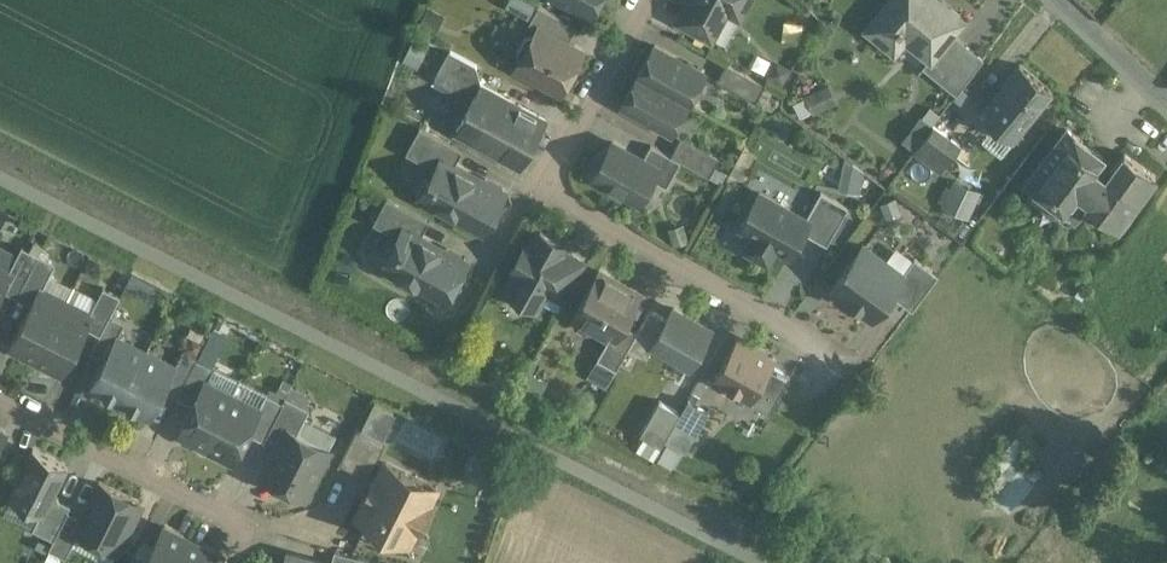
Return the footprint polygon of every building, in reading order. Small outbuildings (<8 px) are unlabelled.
[(590,17),(599,0),(559,0),(590,17)] [(677,22),(711,40),(727,12),(740,19),(750,0),(689,0),(677,22)] [(937,0),(892,0),(868,29),(889,46),(901,31),(931,56),(933,57),(951,34),(962,21),(937,0)] [(576,26),(538,5),(528,23),(537,28),(538,27),(567,43),(576,26)] [(567,43),(538,27),(537,28),(535,32),(525,35),(517,50),(520,59),(516,67),(560,91),(582,51),(567,43)] [(982,59),(951,34),(933,57),(931,56),(927,61),(960,88),(982,59)] [(705,73),(654,46),(638,75),(689,103),(705,73)] [(476,65),(450,51),(435,80),(458,92),(469,88),(477,92),(482,84),(476,65)] [(786,69),(776,63),(769,75),(780,81),(786,69)] [(1054,92),(1020,63),(980,112),(1013,141),(1054,92)] [(765,85),(727,64),(717,81),(756,102),(765,85)] [(689,103),(638,75),(622,105),(672,133),(689,103)] [(813,112),(837,101),(829,83),(805,94),(813,112)] [(482,84),(477,92),(456,131),(520,166),(545,119),(482,84)] [(962,146),(933,125),(915,151),(942,171),(962,146)] [(462,151),(420,128),(406,153),(435,169),(441,158),(454,165),(462,151)] [(1066,128),(1024,183),(1032,188),(1027,195),(1065,223),(1074,221),(1088,203),(1112,221),(1122,219),(1155,175),(1124,153),(1106,178),(1093,169),(1103,155),(1066,128)] [(720,157),(682,137),(671,156),(680,161),(709,177),(720,157)] [(643,160),(612,143),(608,149),(602,151),(595,164),(597,170),(593,177),(640,202),(653,179),(659,168),(643,160)] [(671,156),(651,145),(643,160),(659,168),(653,179),(666,187),(680,161),(671,156)] [(454,165),(441,158),(435,169),(430,179),(434,181),(425,197),(421,195),(420,197),(484,232),(505,193),(454,165)] [(838,186),(857,193),(868,166),(849,159),(838,186)] [(954,177),(943,205),(972,217),(983,189),(954,177)] [(848,207),(821,191),(806,219),(810,221),(804,232),(827,245),(848,207)] [(759,192),(740,226),(755,234),(747,249),(768,261),(776,246),(791,255),(804,232),(810,221),(806,219),(759,192)] [(429,221),(387,198),(373,223),(399,237),(404,228),(421,237),(429,221)] [(421,237),(404,228),(399,237),(394,246),(398,248),(388,267),(384,265),(382,267),(446,301),(467,262),(421,237)] [(540,232),(531,248),(525,245),(512,269),(517,272),(507,291),(510,293),(533,306),(537,308),(546,291),(550,293),(572,255),(562,250),(565,246),(540,232)] [(9,267),(17,253),(0,243),(0,262),(9,267)] [(863,245),(832,288),(872,318),(890,293),(903,275),(902,274),(863,245)] [(22,246),(8,272),(10,273),(4,286),(19,293),(38,255),(22,246)] [(38,255),(19,293),(34,301),(40,288),(42,289),(55,263),(38,255)] [(572,255),(550,293),(565,302),(587,264),(572,255)] [(915,257),(902,274),(903,275),(890,293),(907,305),(933,271),(915,257)] [(4,286),(10,273),(8,272),(0,268),(0,293),(4,286)] [(640,293),(599,271),(574,315),(575,316),(575,320),(578,326),(585,330),(592,329),(595,327),(610,335),(615,338),(623,323),(640,293)] [(103,287),(90,313),(92,315),(86,328),(100,335),(110,316),(120,296),(103,287)] [(34,301),(10,349),(36,362),(66,301),(42,289),(40,288),(34,301)] [(533,306),(510,293),(501,310),(523,323),(533,306)] [(66,301),(36,362),(61,375),(86,328),(92,315),(90,313),(66,301)] [(711,329),(673,308),(667,319),(652,346),(653,346),(690,367),(711,329)] [(667,319),(650,309),(637,331),(629,347),(647,357),(653,346),(652,346),(667,319)] [(100,335),(90,355),(104,361),(116,337),(117,338),(125,323),(110,316),(100,335)] [(615,338),(610,335),(597,358),(616,369),(629,347),(637,331),(623,323),(615,338)] [(117,338),(116,337),(104,361),(90,389),(120,404),(146,353),(117,338)] [(739,339),(716,379),(749,398),(750,398),(770,364),(773,358),(739,339)] [(182,352),(175,367),(176,368),(164,392),(177,398),(197,359),(182,352)] [(146,353),(120,404),(150,420),(164,392),(176,368),(175,367),(146,353)] [(197,359),(177,398),(193,406),(205,382),(206,383),(213,368),(197,359)] [(790,375),(770,364),(750,398),(749,398),(747,401),(769,413),(790,375)] [(193,406),(178,434),(206,448),(232,396),(206,383),(205,382),(193,406)] [(260,410),(248,434),(264,442),(267,436),(266,436),(283,403),(282,403),(266,395),(258,410),(260,410)] [(232,396),(206,448),(233,462),(248,434),(260,410),(258,410),(232,396)] [(309,410),(285,397),(282,403),(283,403),(266,436),(267,436),(279,443),(286,429),(297,434),(304,420),(309,410)] [(709,411),(689,399),(675,424),(695,435),(709,411)] [(375,400),(361,428),(386,440),(399,412),(375,400)] [(297,434),(286,429),(279,443),(262,476),(305,498),(329,451),(328,450),(336,436),(304,420),(297,434)] [(386,442),(357,427),(339,463),(367,478),(386,442)] [(68,468),(33,450),(8,498),(40,514),(43,516),(53,497),(68,468)] [(504,465),(475,453),(468,469),(497,481),(504,465)] [(436,489),(386,463),(375,484),(373,483),(364,501),(366,502),(357,519),(375,528),(373,533),(391,542),(394,536),(415,529),(419,532),(431,508),(427,506),(436,489)] [(141,505),(98,483),(81,518),(74,531),(78,533),(117,552),(141,505)] [(53,497),(43,516),(40,514),(32,530),(53,540),(68,511),(70,506),(53,497)] [(53,540),(48,550),(65,558),(78,533),(74,531),(81,518),(68,511),(53,540)] [(145,562),(177,562),(189,540),(163,527),(146,561),(145,562)] [(177,562),(210,562),(215,553),(189,540),(177,562)] [(334,551),(331,562),(376,562),(334,551)] [(287,554),(285,562),(323,562),(287,554)] [(129,562),(145,562),(146,561),(133,555),(129,562)]
